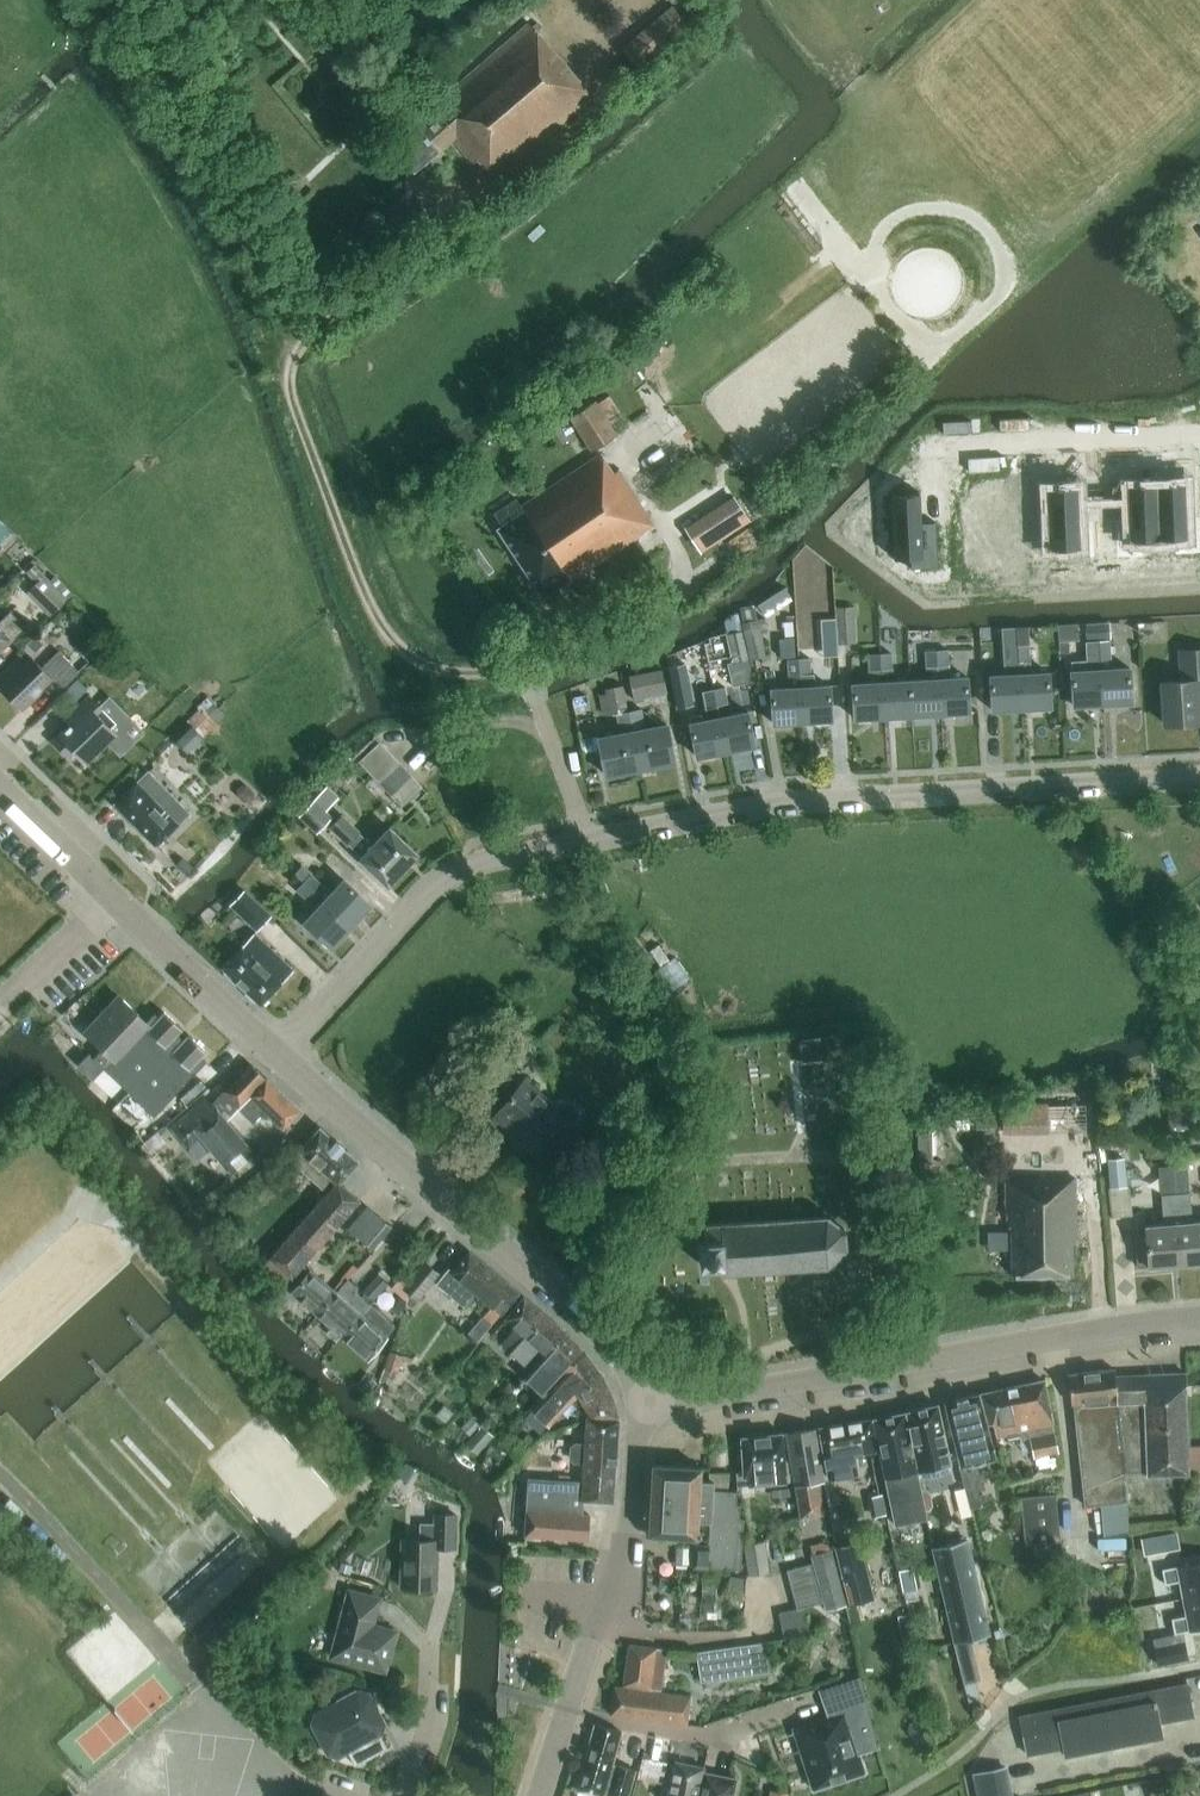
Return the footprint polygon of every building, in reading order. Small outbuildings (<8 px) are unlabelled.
[(522,2),(520,0),(505,0),(495,8),(504,19),(522,2)] [(701,19),(685,1),(665,18),(667,20),(655,29),(654,27),(634,44),(649,62),(701,19)] [(414,172),(453,139),(473,164),(477,160),(494,179),(592,97),(529,22),(430,108),(432,110),(415,123),(394,100),(379,114),(401,137),(391,145),(414,172)] [(595,400),(570,417),(591,451),(617,435),(595,400)] [(511,501),(490,516),(543,597),(543,596),(564,583),(565,585),(654,527),(617,471),(613,473),(601,454),(516,509),(511,501)] [(1199,554),(1199,517),(1186,518),(1186,510),(1185,483),(1157,484),(1159,538),(1159,544),(1174,543),(1175,555),(1188,555),(1199,554)] [(1129,485),(1130,512),(1130,520),(1115,520),(1117,551),(1131,551),(1144,550),(1144,539),(1159,538),(1157,484),(1129,485)] [(1050,549),(1067,548),(1068,559),(1095,558),(1093,513),(1078,514),(1077,487),(1075,487),(1075,489),(1050,490),(1050,488),(1048,488),(1050,549)] [(1017,564),(1015,519),(1000,520),(999,490),(969,491),(972,555),(989,554),(990,565),(1017,564)] [(891,495),(894,558),(911,558),(911,569),(938,568),(936,523),(922,523),(920,493),(891,495)] [(688,532),(701,552),(750,521),(737,500),(688,532)] [(50,617),(73,595),(55,576),(50,581),(35,565),(27,573),(37,584),(26,593),(50,617)] [(790,597),(784,588),(758,605),(764,614),(790,597)] [(839,645),(855,644),(853,607),(836,608),(839,645)] [(11,640),(25,627),(10,612),(0,622),(0,651),(11,640)] [(741,623),(743,631),(749,660),(766,657),(761,635),(769,633),(765,618),(741,623)] [(1098,624),(1098,639),(1112,638),(1111,623),(1098,624)] [(1087,640),(1098,639),(1098,624),(1086,624),(1087,640)] [(1030,644),(1029,629),(1017,629),(1018,645),(1019,661),(1030,661),(1030,644)] [(753,681),(749,660),(743,631),(727,633),(733,663),(728,664),(732,686),(753,681)] [(94,632),(76,649),(69,657),(82,670),(89,663),(107,646),(94,632)] [(813,649),(811,634),(795,635),(797,651),(813,649)] [(27,645),(35,653),(44,644),(36,636),(27,645)] [(786,658),(795,658),(794,638),(779,639),(781,659),(786,658)] [(1099,641),(1103,704),(1131,703),(1129,668),(1112,669),(1110,640),(1099,641)] [(1074,706),(1103,704),(1099,641),(1087,642),(1089,670),(1072,671),(1074,706)] [(1198,703),(1197,692),(1199,692),(1199,647),(1179,649),(1180,666),(1181,681),(1163,682),(1166,725),(1199,723),(1198,705),(1198,703)] [(937,650),(940,714),(969,712),(967,677),(949,678),(948,649),(937,650)] [(910,681),(912,716),(940,714),(937,650),(925,651),(926,680),(910,681)] [(30,657),(0,686),(0,687),(23,711),(51,683),(60,692),(80,673),(59,652),(42,669),(30,657)] [(880,654),(884,717),(912,716),(910,681),(894,682),(892,653),(880,654)] [(855,719),(884,717),(880,654),(868,654),(869,683),(853,684),(855,719)] [(799,658),(803,722),(832,721),(829,685),(812,687),(810,657),(799,658)] [(774,724),(803,722),(799,658),(795,658),(786,658),(788,688),(772,689),(774,724)] [(688,675),(685,660),(671,662),(674,677),(673,677),(679,705),(694,702),(688,675)] [(635,701),(668,694),(663,669),(630,676),(635,701)] [(1020,674),(1022,709),(1050,707),(1048,672),(1020,674)] [(993,711),(1022,709),(1020,674),(991,676),(993,711)] [(154,686),(151,689),(141,678),(123,695),(134,706),(126,713),(143,730),(171,703),(154,686)] [(599,738),(606,775),(640,769),(635,740),(629,712),(630,711),(624,684),(604,689),(609,715),(616,714),(619,728),(621,728),(622,733),(599,738)] [(714,689),(717,706),(729,704),(726,686),(724,687),(714,689)] [(717,706),(714,689),(702,691),(707,720),(691,723),(698,757),(726,752),(719,717),(717,706)] [(86,762),(115,733),(110,728),(115,723),(90,697),(66,720),(71,725),(53,742),(68,757),(74,750),(86,762)] [(225,715),(207,697),(197,707),(200,709),(188,722),(192,726),(198,732),(203,737),(215,725),(225,715)] [(641,709),(630,711),(629,712),(635,740),(640,769),(674,762),(667,725),(644,729),(642,723),(644,723),(641,709)] [(719,717),(726,752),(754,746),(748,712),(719,717)] [(192,726),(177,742),(188,752),(203,737),(198,732),(192,726)] [(370,773),(390,754),(380,743),(360,762),(370,773)] [(400,765),(390,754),(370,773),(380,784),(400,765)] [(411,775),(400,765),(380,784),(390,795),(411,775)] [(148,770),(114,804),(156,847),(190,813),(148,770)] [(421,786),(411,775),(390,795),(401,806),(421,786)] [(237,796),(244,803),(250,802),(254,798),(254,793),(247,786),(241,785),(237,790),(237,796)] [(317,833),(332,817),(314,800),(299,816),(317,833)] [(417,854),(389,828),(373,845),(359,832),(341,815),(330,827),(348,844),(362,857),(360,859),(388,885),(417,854)] [(186,875),(193,867),(182,857),(175,865),(186,875)] [(324,901),(350,926),(370,904),(344,880),(333,892),(303,865),(294,873),(303,881),(316,893),(324,901)] [(311,899),(316,893),(303,881),(293,891),(306,904),(311,899)] [(271,916),(244,891),(230,905),(257,931),(271,916)] [(341,936),(350,926),(324,901),(305,923),(331,947),(341,936)] [(261,1004),(293,971),(255,933),(222,967),(261,1004)] [(649,950),(660,967),(669,961),(659,944),(649,950)] [(153,1015),(146,1022),(92,1079),(138,1124),(132,1129),(143,1143),(164,1127),(222,1077),(209,1065),(221,1052),(177,1010),(183,1004),(169,991),(150,1012),(153,1015)] [(92,1079),(146,1022),(120,997),(86,1032),(102,1048),(94,1057),(89,1053),(78,1065),(92,1079)] [(517,1063),(503,1052),(485,1075),(498,1086),(499,1085),(512,1095),(495,1116),(510,1128),(514,1124),(524,1133),(523,1134),(540,1148),(566,1116),(523,1081),(520,1085),(507,1075),(517,1063)] [(300,1111),(266,1079),(251,1064),(224,1091),(228,1095),(222,1101),(234,1113),(251,1096),(283,1128),(300,1111)] [(223,1163),(245,1144),(206,1098),(170,1129),(198,1160),(211,1149),(223,1163)] [(284,1285),(302,1265),(360,1200),(340,1183),(358,1162),(343,1148),(344,1147),(336,1140),(335,1141),(320,1128),(291,1161),(328,1193),(270,1258),(261,1268),(282,1287),(284,1285)] [(904,1170),(905,1155),(884,1154),(882,1168),(904,1170)] [(1110,1188),(1128,1186),(1126,1157),(1107,1159),(1110,1188)] [(1181,1265),(1199,1263),(1199,1222),(1192,1223),(1189,1193),(1186,1157),(1172,1158),(1175,1195),(1181,1265)] [(1149,1267),(1181,1265),(1175,1195),(1172,1158),(1159,1159),(1162,1196),(1164,1225),(1146,1226),(1147,1245),(1136,1246),(1137,1267),(1149,1266),(1149,1267)] [(1012,1275),(1072,1274),(1072,1243),(1077,1243),(1075,1178),(1023,1178),(1023,1181),(1006,1181),(1007,1230),(1011,1230),(1011,1231),(987,1232),(988,1251),(1012,1250),(1012,1275)] [(828,1217),(825,1217),(825,1218),(703,1225),(704,1239),(696,1239),(698,1263),(719,1262),(720,1273),(723,1272),(723,1273),(828,1266),(845,1252),(846,1252),(847,1249),(846,1249),(844,1231),(845,1231),(844,1228),(843,1228),(828,1217)] [(391,1228),(379,1218),(360,1240),(373,1250),(391,1228)] [(519,1293),(494,1272),(469,1251),(452,1271),(449,1269),(437,1283),(464,1307),(475,1293),(491,1306),(483,1316),(492,1323),(500,1314),(501,1314),(519,1293)] [(408,1294),(417,1301),(439,1274),(425,1261),(410,1279),(410,1282),(408,1294)] [(292,1292),(317,1315),(336,1293),(336,1292),(311,1270),(310,1272),(302,1265),(284,1285),(292,1292)] [(388,1283),(377,1274),(363,1291),(373,1300),(388,1283)] [(391,1288),(400,1297),(389,1309),(399,1318),(405,1301),(408,1294),(410,1282),(403,1275),(391,1288)] [(336,1293),(317,1315),(342,1337),(370,1304),(354,1291),(358,1288),(353,1283),(350,1287),(345,1283),(336,1292),(336,1293)] [(501,1344),(513,1354),(546,1316),(524,1297),(505,1319),(515,1327),(501,1344)] [(370,1304),(342,1337),(367,1359),(386,1337),(393,1328),(390,1325),(391,1323),(370,1304)] [(546,1316),(513,1354),(523,1363),(517,1370),(525,1377),(526,1377),(535,1366),(567,1334),(566,1333),(546,1316)] [(543,1391),(544,1392),(552,1382),(565,1372),(587,1355),(585,1352),(567,1334),(535,1366),(526,1377),(527,1378),(530,1374),(546,1388),(543,1391)] [(402,1355),(391,1351),(383,1377),(395,1380),(402,1355)] [(552,1382),(544,1392),(528,1410),(549,1427),(569,1402),(579,1397),(603,1377),(602,1374),(587,1355),(565,1372),(552,1382)] [(1116,1380),(1115,1369),(1068,1375),(1071,1404),(1075,1403),(1086,1507),(1100,1505),(1104,1536),(1130,1533),(1126,1502),(1128,1501),(1126,1474),(1148,1473),(1148,1474),(1189,1473),(1188,1446),(1185,1373),(1143,1375),(1144,1379),(1116,1380)] [(377,1382),(367,1373),(356,1385),(366,1394),(377,1382)] [(612,1395),(603,1377),(579,1397),(591,1418),(618,1418),(612,1395)] [(1048,1406),(1044,1380),(981,1394),(988,1424),(993,1423),(995,1436),(1003,1435),(1007,1439),(1018,1436),(1020,1442),(1029,1440),(1034,1456),(1058,1451),(1053,1433),(1054,1433),(1052,1424),(1053,1424),(1050,1406),(1048,1406)] [(993,1459),(979,1395),(945,1403),(956,1450),(954,1450),(958,1467),(963,1486),(964,1486),(972,1508),(982,1506),(977,1491),(981,1489),(974,1463),(993,1459)] [(454,1412),(444,1405),(437,1414),(446,1422),(454,1412)] [(905,1413),(918,1478),(926,1478),(934,1478),(942,1475),(952,1470),(938,1405),(905,1413)] [(927,1518),(918,1478),(905,1413),(873,1419),(896,1525),(927,1518)] [(480,1425),(471,1416),(461,1427),(469,1436),(480,1425)] [(616,1468),(619,1420),(587,1419),(585,1443),(574,1443),(570,1446),(569,1457),(572,1461),(584,1462),(583,1482),(528,1479),(525,1536),(588,1540),(589,1515),(582,1514),(583,1500),(614,1502),(616,1468)] [(870,1420),(836,1425),(819,1428),(829,1479),(857,1474),(854,1454),(875,1451),(870,1420)] [(494,1436),(482,1425),(466,1442),(478,1453),(494,1436)] [(824,1481),(815,1429),(786,1433),(801,1517),(823,1514),(818,1482),(824,1481)] [(786,1483),(782,1433),(741,1437),(744,1473),(737,1474),(738,1487),(786,1483)] [(528,1448),(520,1441),(510,1452),(518,1459),(528,1448)] [(1189,1473),(1199,1472),(1199,1446),(1188,1446),(1189,1473)] [(710,1521),(713,1490),(713,1482),(700,1481),(701,1468),(653,1465),(649,1535),(697,1538),(698,1520),(710,1521)] [(772,1498),(796,1495),(795,1488),(771,1491),(772,1498)] [(736,1491),(713,1490),(710,1521),(709,1544),(694,1544),(693,1567),(741,1569),(743,1519),(739,1519),(740,1505),(736,1504),(736,1491)] [(1063,1561),(1056,1494),(1020,1498),(1027,1565),(1063,1561)] [(456,1515),(434,1514),(434,1524),(420,1523),(420,1540),(402,1540),(401,1587),(436,1588),(437,1547),(455,1548),(456,1515)] [(990,1634),(968,1539),(932,1547),(964,1684),(980,1680),(970,1638),(990,1634)] [(834,1548),(849,1605),(874,1599),(859,1541),(834,1548)] [(749,1576),(770,1573),(765,1542),(744,1545),(749,1576)] [(693,1566),(694,1544),(677,1543),(676,1565),(693,1566)] [(883,1574),(883,1573),(885,1586),(900,1584),(898,1572),(899,1572),(895,1547),(879,1549),(883,1574)] [(845,1605),(831,1550),(811,1555),(826,1610),(845,1605)] [(1199,1595),(1199,1561),(1177,1566),(1162,1569),(1165,1584),(1180,1581),(1183,1598),(1199,1595)] [(786,1570),(790,1583),(814,1576),(811,1563),(786,1570)] [(903,1592),(917,1590),(913,1569),(899,1571),(903,1592)] [(729,1576),(728,1596),(742,1597),(743,1578),(729,1576)] [(790,1583),(793,1595),(818,1589),(814,1576),(790,1583)] [(793,1595),(797,1608),(803,1607),(803,1606),(821,1602),(818,1589),(793,1595)] [(372,1625),(379,1599),(349,1591),(332,1656),(385,1671),(395,1632),(372,1625)] [(1183,1598),(1186,1615),(1171,1618),(1174,1634),(1189,1631),(1199,1629),(1199,1595),(1183,1598)] [(781,1626),(806,1621),(803,1607),(797,1608),(779,1612),(781,1626)] [(916,1641),(910,1613),(899,1616),(905,1643),(916,1641)] [(809,1635),(806,1621),(781,1626),(784,1639),(809,1635)] [(753,1644),(757,1674),(771,1672),(767,1642),(753,1644)] [(1180,1661),(1176,1643),(1148,1648),(1152,1667),(1180,1661)] [(739,1646),(743,1676),(757,1674),(753,1644),(739,1646)] [(656,1689),(661,1690),(667,1649),(629,1645),(623,1688),(615,1687),(610,1715),(686,1725),(690,1696),(656,1692),(656,1689)] [(724,1648),(729,1678),(743,1676),(739,1646),(724,1648)] [(710,1650),(714,1680),(729,1678),(724,1648),(710,1650)] [(696,1652),(700,1682),(714,1680),(710,1650),(696,1652)] [(795,1733),(814,1790),(864,1774),(858,1753),(877,1747),(855,1679),(826,1689),(836,1720),(795,1733)] [(1193,1716),(1187,1684),(1020,1716),(1027,1754),(1063,1747),(1065,1756),(1162,1737),(1160,1723),(1193,1716)] [(384,1723),(385,1723),(369,1693),(356,1689),(336,1699),(336,1702),(315,1713),(311,1724),(327,1754),(338,1758),(349,1752),(355,1765),(387,1748),(380,1735),(381,1735),(381,1733),(376,1736),(372,1727),(383,1721),(384,1723)] [(911,1720),(916,1737),(931,1732),(926,1716),(911,1720)] [(595,1724),(576,1791),(596,1795),(602,1795),(603,1793),(606,1794),(613,1768),(610,1768),(621,1731),(595,1724)] [(665,1762),(645,1758),(641,1777),(660,1782),(665,1762)] [(675,1761),(668,1795),(698,1795),(704,1767),(675,1761)] [(614,1764),(613,1768),(606,1794),(605,1795),(628,1795),(635,1770),(614,1764)] [(1006,1765),(972,1773),(977,1795),(1013,1795),(1006,1765)] [(705,1773),(700,1795),(732,1795),(736,1779),(705,1773)] [(1194,1789),(1192,1776),(1177,1779),(1179,1792),(1194,1789)] [(1093,1786),(1074,1789),(1075,1795),(1094,1795),(1093,1786)]
